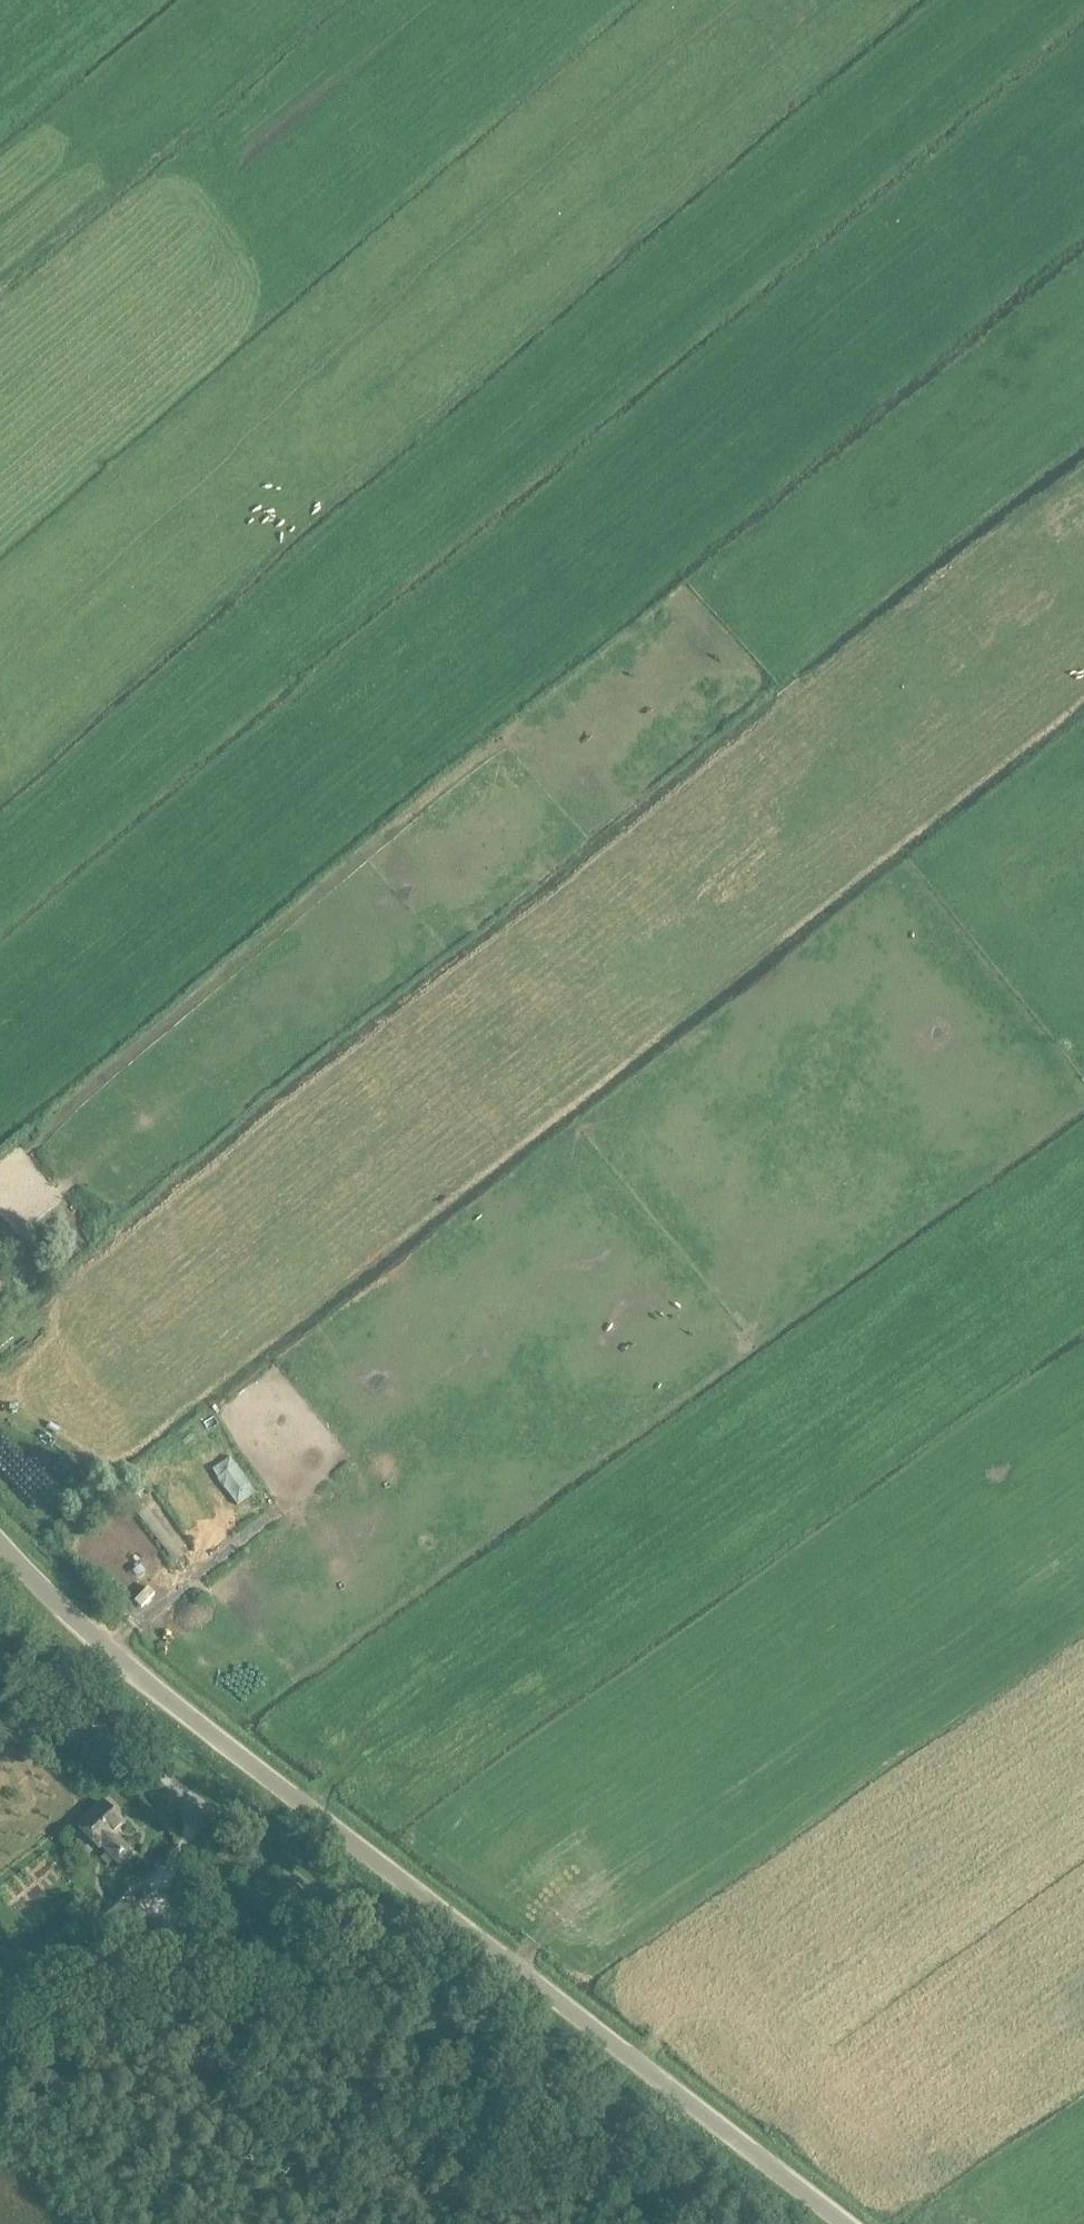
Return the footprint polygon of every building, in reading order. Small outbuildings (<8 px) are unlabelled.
[(112,1835),(122,1825),(101,1804),(76,1828),(98,1850),(100,1848),(118,1866),(131,1854),(112,1835)] [(147,1917),(140,1908),(131,1896),(112,1911),(128,1932),(131,1929),(145,1919),(147,1917)] [(145,1919),(131,1929),(138,1939),(152,1928),(145,1919)]
